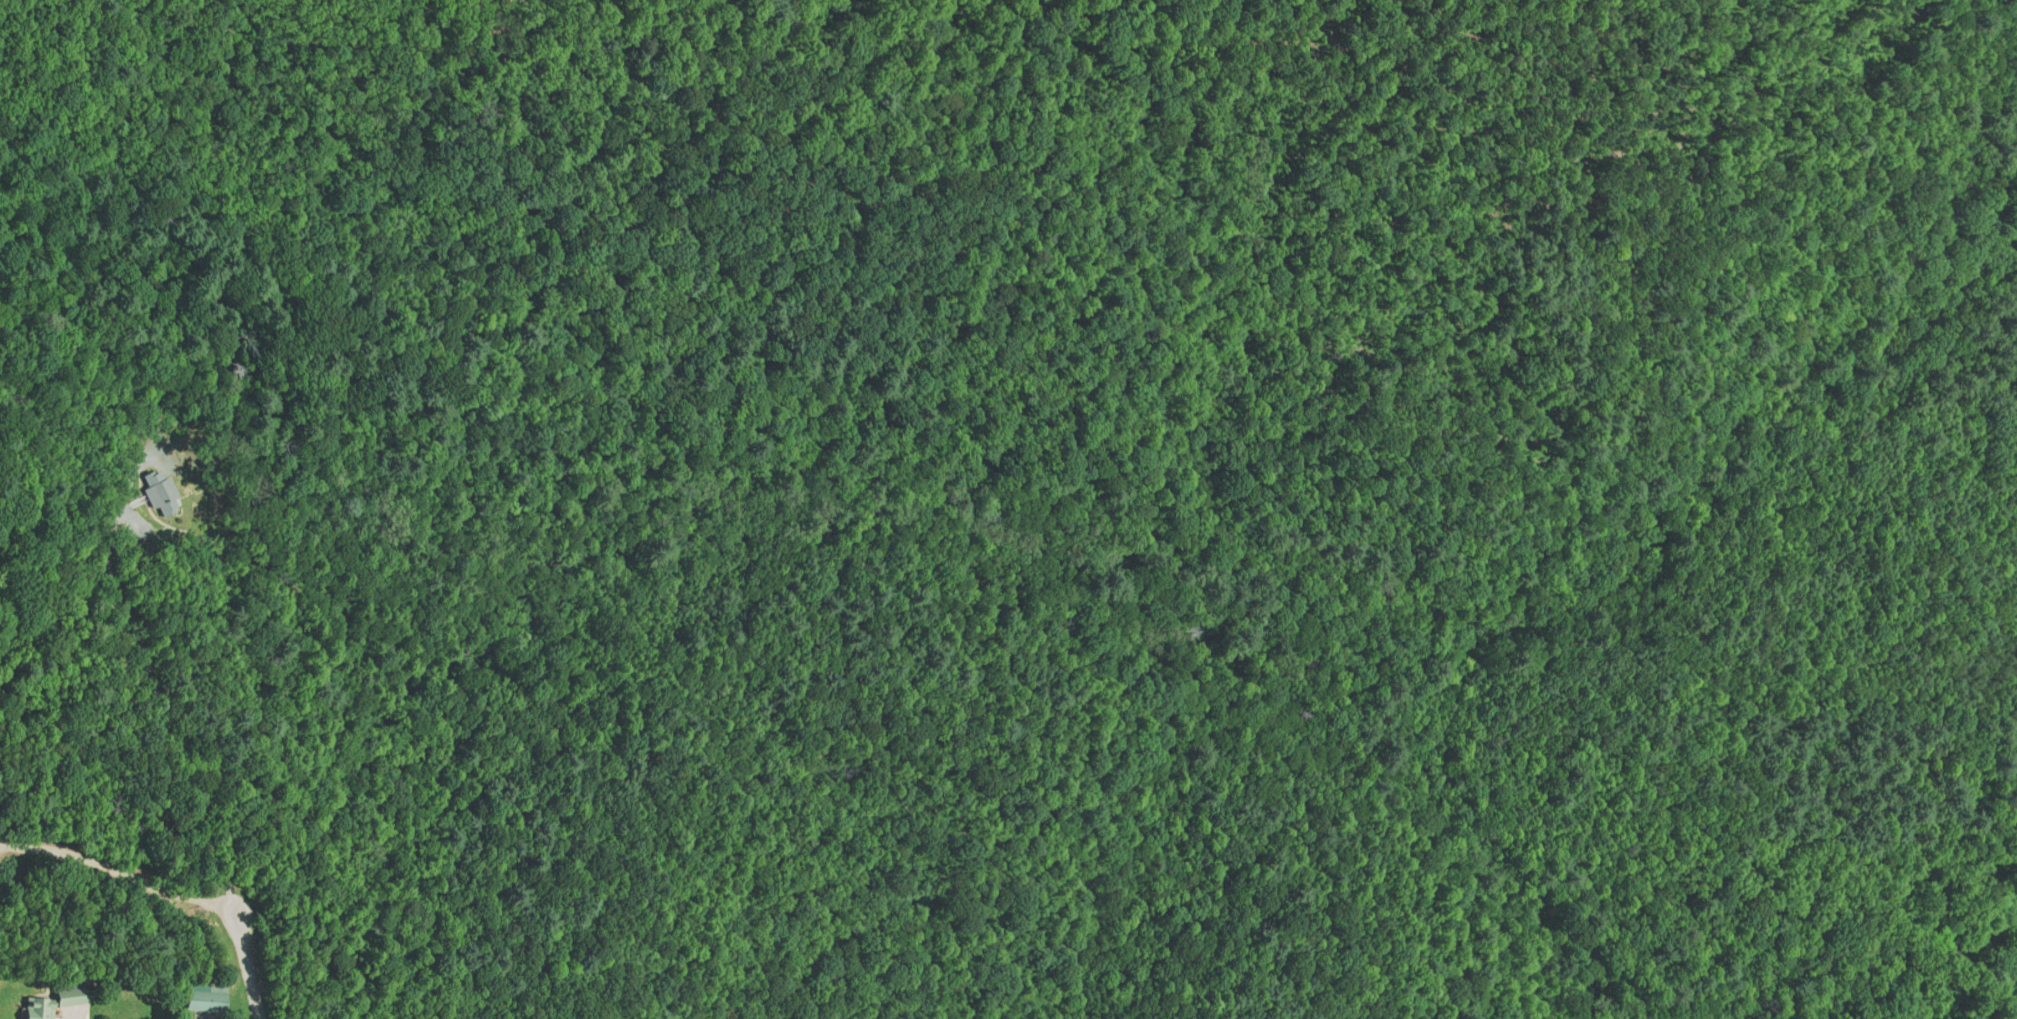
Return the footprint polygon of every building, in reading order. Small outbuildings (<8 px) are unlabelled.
[(54,1005),(93,1006),(93,996),(26,993),(25,1018),(53,1018),(54,1005)] [(190,1012),(227,1012),(227,993),(190,993),(190,1012)]
